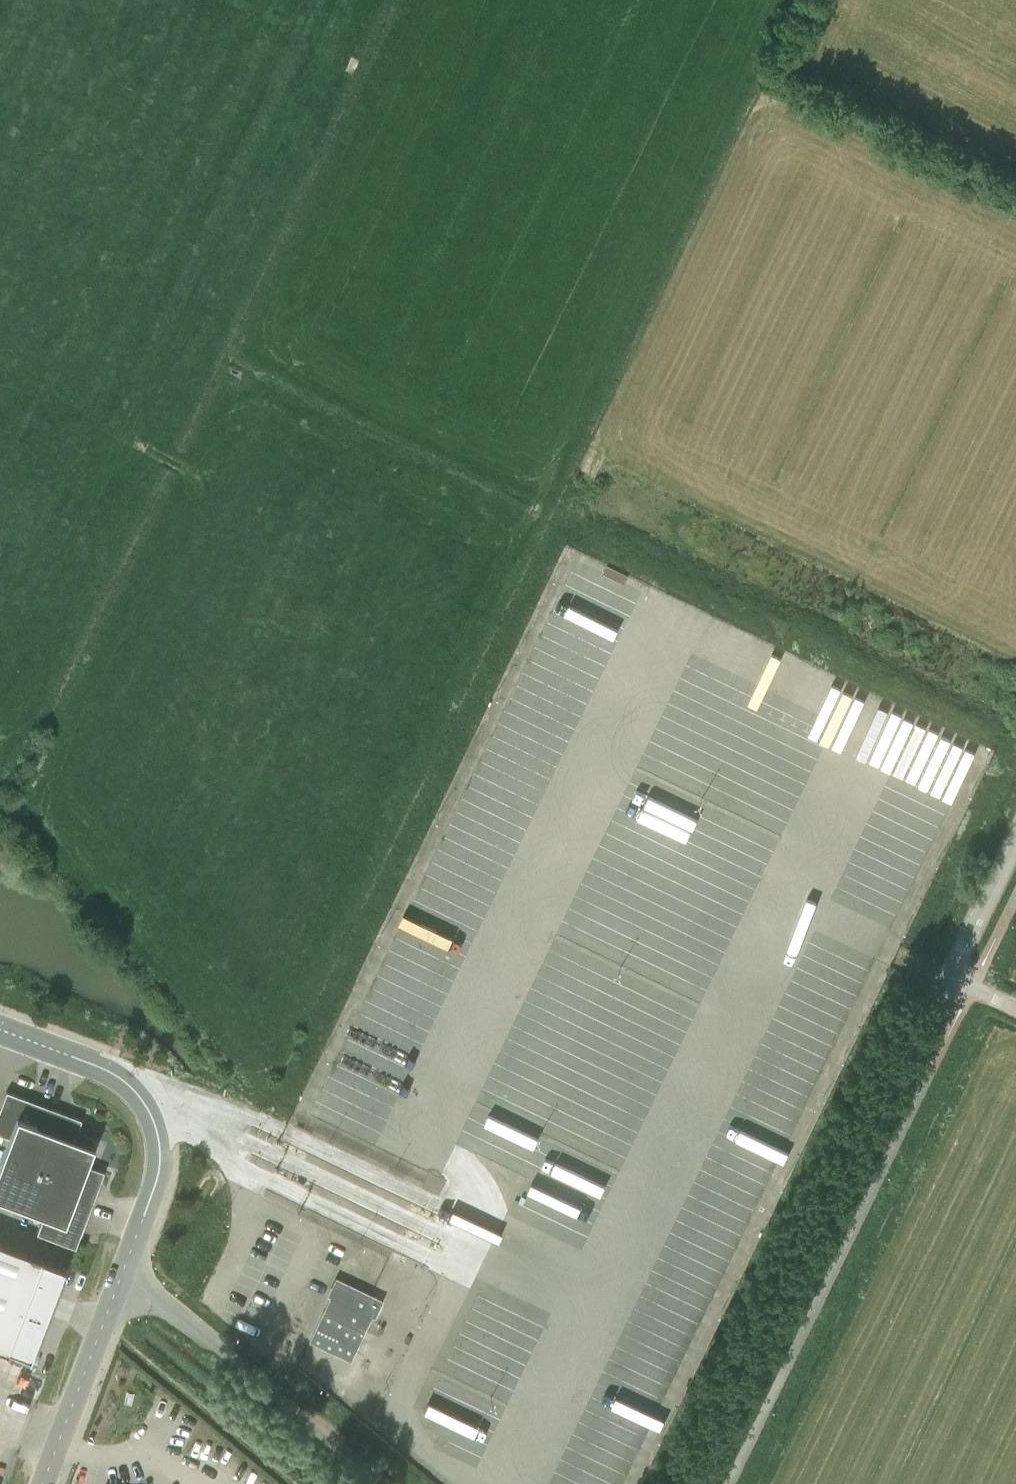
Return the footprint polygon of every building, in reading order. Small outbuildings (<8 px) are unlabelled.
[(9,1137),(0,1162),(0,1197),(44,1214),(37,1233),(76,1248),(80,1236),(105,1171),(87,1165),(94,1145),(75,1138),(82,1119),(7,1091),(0,1110),(0,1134),(9,1137)] [(7,1350),(7,1349),(30,1358),(63,1269),(41,1261),(42,1257),(0,1241),(0,1348),(7,1350)] [(318,1322),(309,1340),(350,1360),(357,1344),(365,1328),(368,1321),(372,1314),(377,1304),(367,1300),(336,1285),(327,1281),(319,1298),(309,1318),(318,1322)]
